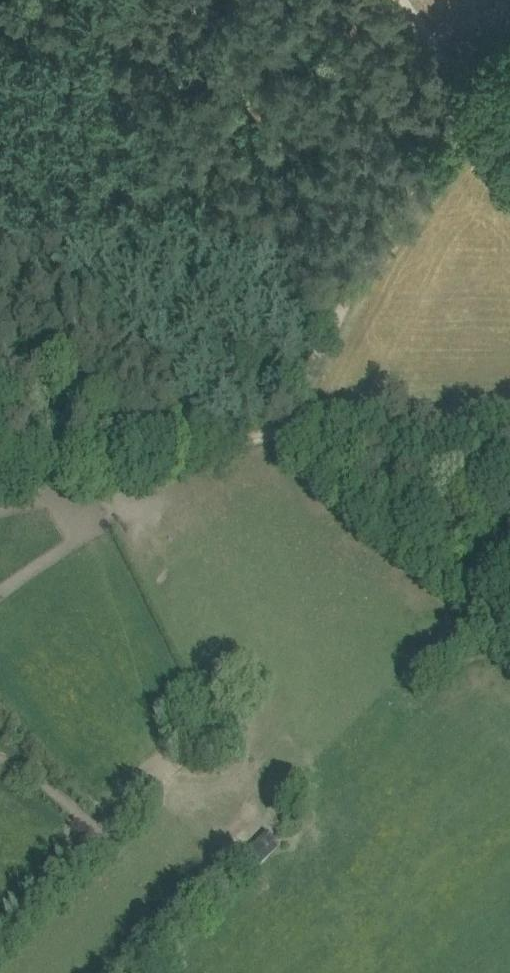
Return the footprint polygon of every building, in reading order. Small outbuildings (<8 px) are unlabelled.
[(264,827),(253,832),(260,848),(271,842),(264,827)]
